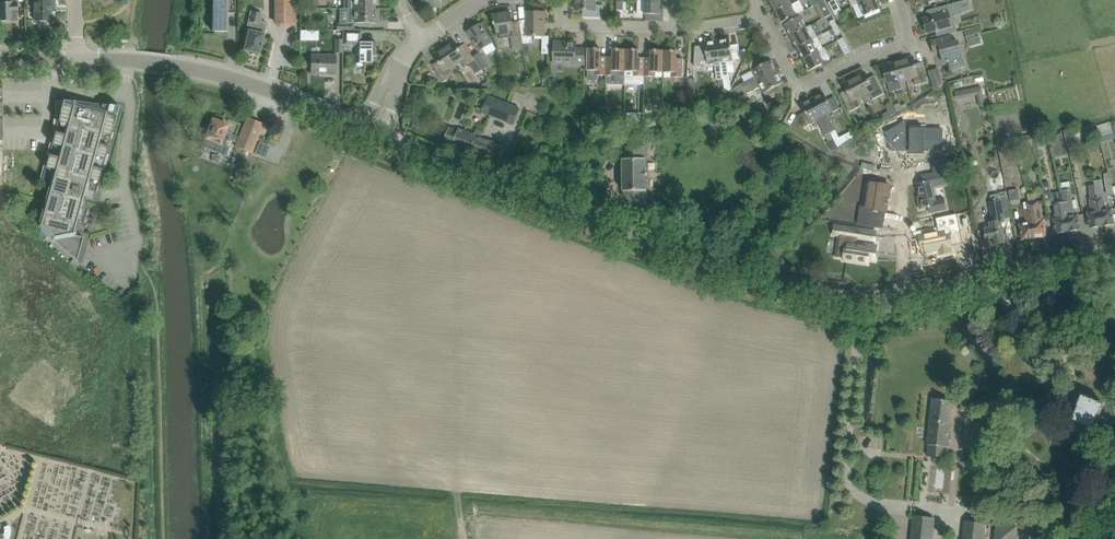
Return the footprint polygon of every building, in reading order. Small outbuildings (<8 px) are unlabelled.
[(14,21),(14,13),(18,13),(17,2),(14,2),(14,0),(0,0),(0,21),(14,21)] [(35,10),(35,20),(51,20),(51,6),(54,6),(54,0),(35,0),(35,10)] [(227,32),(228,13),(235,13),(235,0),(213,0),(212,31),(227,32)] [(276,24),(290,24),(296,24),(296,0),(275,0),(276,24)] [(343,9),(348,9),(352,9),(354,9),(375,9),(375,0),(344,0),(343,9)] [(575,10),(588,10),(588,17),(582,16),(583,17),(603,18),(603,5),(601,5),(596,5),(596,0),(575,0),(575,10)] [(776,11),(791,3),(789,0),(770,0),(776,11)] [(859,4),(864,16),(880,9),(876,0),(868,0),(859,4)] [(638,1),(638,14),(646,14),(646,21),(650,21),(651,14),(664,15),(664,9),(660,9),(660,2),(638,1)] [(791,3),(776,11),(782,23),(805,11),(799,1),(791,5),(791,3)] [(824,1),(817,4),(825,18),(831,14),(824,1)] [(927,33),(937,31),(938,37),(953,33),(951,27),(953,26),(952,25),(955,24),(953,17),(962,13),(959,2),(938,8),(939,14),(923,19),(927,33)] [(354,9),(352,9),(348,9),(348,23),(377,23),(377,9),(375,9),(354,9)] [(258,53),(259,54),(262,44),(264,45),(266,39),(263,38),(267,23),(260,22),(262,14),(251,12),(247,30),(246,30),(244,38),(247,39),(244,50),(251,51),(252,54),(256,55),(258,53)] [(519,21),(520,25),(523,41),(523,44),(532,43),(532,36),(544,36),(544,12),(527,12),(527,20),(519,21)] [(493,16),(494,25),(496,25),(498,38),(510,36),(511,43),(523,41),(520,25),(513,26),(511,13),(493,16)] [(800,16),(785,24),(791,36),(806,28),(800,16)] [(480,24),(468,32),(476,45),(475,45),(479,51),(483,49),(487,55),(496,49),(491,43),(492,43),(486,33),(480,24)] [(806,28),(791,36),(797,47),(817,37),(811,25),(806,28)] [(975,37),(973,29),(965,32),(967,39),(975,37)] [(343,30),(343,39),(343,45),(356,45),(356,63),(364,63),(364,67),(372,67),(372,50),(376,50),(376,42),(362,42),(362,31),(352,30),(343,30)] [(817,37),(797,47),(803,59),(825,48),(825,47),(823,48),(817,37)] [(952,37),(942,40),(931,43),(933,49),(940,48),(943,62),(948,61),(951,70),(965,66),(963,57),(959,42),(953,43),(952,37)] [(727,61),(733,60),(730,38),(717,40),(723,79),(725,88),(730,91),(731,88),(727,61)] [(851,51),(843,38),(837,41),(844,55),(851,51)] [(723,79),(717,40),(704,42),(708,64),(715,63),(717,80),(719,80),(723,79)] [(454,41),(444,48),(456,65),(461,61),(466,68),(468,66),(471,66),(476,74),(482,70),(474,57),(465,44),(464,44),(467,48),(462,52),(454,41)] [(554,42),(554,52),(554,63),(585,64),(585,49),(576,49),(576,42),(554,42)] [(438,61),(432,65),(443,82),(454,75),(450,69),(456,65),(444,48),(434,55),(438,61)] [(825,48),(803,59),(810,71),(825,63),(822,57),(828,54),(825,48)] [(587,70),(587,77),(589,80),(596,80),(598,78),(598,75),(606,75),(606,60),(600,60),(601,49),(587,49),(587,59),(587,70)] [(606,60),(606,75),(617,76),(617,71),(625,71),(626,49),(613,49),(613,60),(607,60),(607,57),(606,57),(606,60)] [(625,71),(625,85),(632,85),(636,82),(644,82),(644,76),(645,61),(645,58),(644,58),(644,61),(638,61),(639,50),(626,49),(625,71)] [(645,61),(644,76),(655,76),(655,72),(663,72),(664,50),(651,50),(651,61),(645,61)] [(664,50),(663,72),(672,72),(672,77),(683,77),(683,59),(683,62),(677,62),(677,51),(664,50)] [(481,53),(474,57),(482,70),(489,65),(481,53)] [(311,55),(311,63),(311,74),(320,74),(320,72),(336,72),(336,55),(311,55)] [(913,57),(901,60),(907,80),(913,78),(915,85),(928,82),(925,73),(922,62),(921,62),(923,68),(917,69),(913,57)] [(755,76),(735,87),(737,93),(777,71),(771,60),(752,70),(755,76)] [(884,73),(887,83),(890,92),(902,89),(900,82),(907,80),(901,60),(889,63),(893,76),(886,78),(885,72),(884,73)] [(939,69),(930,71),(934,87),(943,85),(939,69)] [(777,71),(737,93),(740,98),(761,87),(764,93),(783,83),(777,71)] [(865,72),(854,78),(863,96),(870,93),(873,99),(884,94),(875,76),(868,79),(865,72)] [(840,94),(845,103),(850,112),(861,106),(857,99),(863,96),(854,78),(843,83),(849,95),(843,98),(841,93),(840,94)] [(483,88),(492,88),(493,87),(489,80),(482,84),(483,88)] [(981,85),(955,90),(956,98),(977,94),(980,106),(985,105),(981,85)] [(823,92),(812,98),(830,133),(836,130),(828,115),(834,112),(827,100),(823,92)] [(488,97),(482,112),(514,124),(520,109),(488,97)] [(801,104),(804,111),(811,124),(817,120),(828,141),(833,138),(830,133),(812,98),(801,104)] [(64,101),(56,100),(53,131),(55,132),(53,140),(51,139),(47,154),(49,155),(47,163),(45,162),(41,177),(51,180),(38,227),(77,261),(84,237),(76,235),(88,190),(98,193),(102,178),(100,177),(102,169),(104,170),(108,155),(107,154),(109,147),(111,147),(115,132),(113,132),(115,124),(117,124),(121,109),(119,109),(120,106),(103,105),(104,104),(64,101)] [(897,113),(894,107),(887,111),(890,117),(897,113)] [(203,147),(213,151),(226,156),(229,147),(226,146),(229,140),(237,144),(236,147),(252,153),(263,124),(247,118),(239,137),(231,134),(231,133),(226,131),(228,126),(213,120),(203,147)] [(607,122),(601,123),(604,136),(610,134),(607,122)] [(1113,132),(1110,122),(1097,126),(1100,135),(1113,132)] [(902,124),(891,131),(895,138),(892,139),(892,152),(914,152),(914,145),(923,145),(923,152),(941,152),(941,131),(906,131),(902,124)] [(1095,125),(1080,128),(1081,138),(1097,134),(1095,125)] [(1063,130),(1067,150),(1083,146),(1081,138),(1080,128),(1079,126),(1063,130)] [(482,137),(484,131),(476,128),(474,134),(459,128),(458,131),(449,127),(444,141),(453,145),(499,163),(505,146),(482,137)] [(944,144),(957,143),(956,128),(942,130),(944,144)] [(836,130),(830,133),(833,138),(833,139),(838,147),(843,144),(842,144),(839,137),(836,130)] [(1055,132),(1048,134),(1053,152),(1066,149),(1062,134),(1056,135),(1055,132)] [(1030,135),(1014,139),(1014,140),(1015,144),(1016,147),(1017,151),(1033,148),(1033,146),(1031,137),(1030,135)] [(1039,135),(1031,137),(1033,146),(1033,148),(1035,155),(1043,153),(1041,144),(1039,135)] [(827,142),(832,150),(838,147),(833,139),(827,142)] [(646,146),(622,147),(624,202),(647,206),(646,151),(646,146)] [(943,157),(931,159),(935,178),(947,176),(943,157)] [(237,170),(232,182),(244,187),(249,175),(237,170)] [(1109,202),(1107,195),(1114,194),(1111,177),(1110,177),(1109,173),(1104,174),(1107,192),(1104,192),(1102,180),(1093,181),(1094,184),(1102,226),(1114,224),(1111,209),(1107,210),(1105,202),(1109,202)] [(931,179),(916,182),(919,195),(917,195),(919,208),(927,206),(929,211),(946,208),(944,197),(936,199),(931,179)] [(861,204),(859,214),(883,218),(884,208),(887,209),(888,198),(890,184),(871,181),(867,205),(861,204)] [(1049,182),(1042,183),(1046,201),(1052,200),(1051,193),(1049,182)] [(1094,184),(1088,185),(1090,193),(1089,194),(1090,198),(1089,198),(1092,212),(1088,213),(1090,228),(1102,226),(1094,184)] [(1061,192),(1063,202),(1068,232),(1080,230),(1077,213),(1075,214),(1071,188),(1070,188),(1061,189),(1061,192)] [(1018,189),(1009,191),(1011,204),(1020,202),(1018,189)] [(1068,232),(1063,202),(1061,192),(1051,193),(1052,200),(1054,217),(1056,234),(1068,232)] [(991,201),(990,201),(993,222),(989,222),(990,228),(984,229),(986,240),(992,239),(993,244),(1005,242),(1003,231),(1002,223),(1005,222),(1004,218),(1012,217),(1007,195),(1000,196),(999,193),(990,195),(991,201)] [(1046,235),(1041,205),(1038,205),(1037,200),(1035,200),(1028,202),(1034,237),(1046,235)] [(1027,223),(1020,224),(1022,239),(1034,237),(1028,202),(1023,202),(1027,223)] [(657,210),(654,219),(676,226),(679,217),(657,210)] [(939,231),(919,235),(921,249),(925,248),(926,253),(939,250),(940,254),(951,252),(950,248),(952,248),(950,234),(961,232),(957,215),(936,219),(939,231)] [(835,226),(834,234),(840,235),(839,240),(847,242),(844,258),(844,260),(867,263),(868,259),(875,260),(877,246),(857,243),(858,238),(865,239),(867,230),(835,226)] [(1081,394),(1076,407),(1071,420),(1077,423),(1077,424),(1092,430),(1098,416),(1099,416),(1104,404),(1081,394)] [(928,444),(929,444),(928,455),(945,457),(946,446),(948,446),(953,401),(932,399),(928,444)] [(974,422),(972,437),(983,438),(984,423),(974,422)] [(1087,469),(1103,486),(1114,476),(1114,472),(1102,456),(1087,469)] [(913,514),(910,538),(933,538),(935,517),(913,514)] [(986,522),(964,520),(962,538),(985,538),(986,522)] [(995,538),(1016,538),(1017,527),(996,525),(995,538)]
